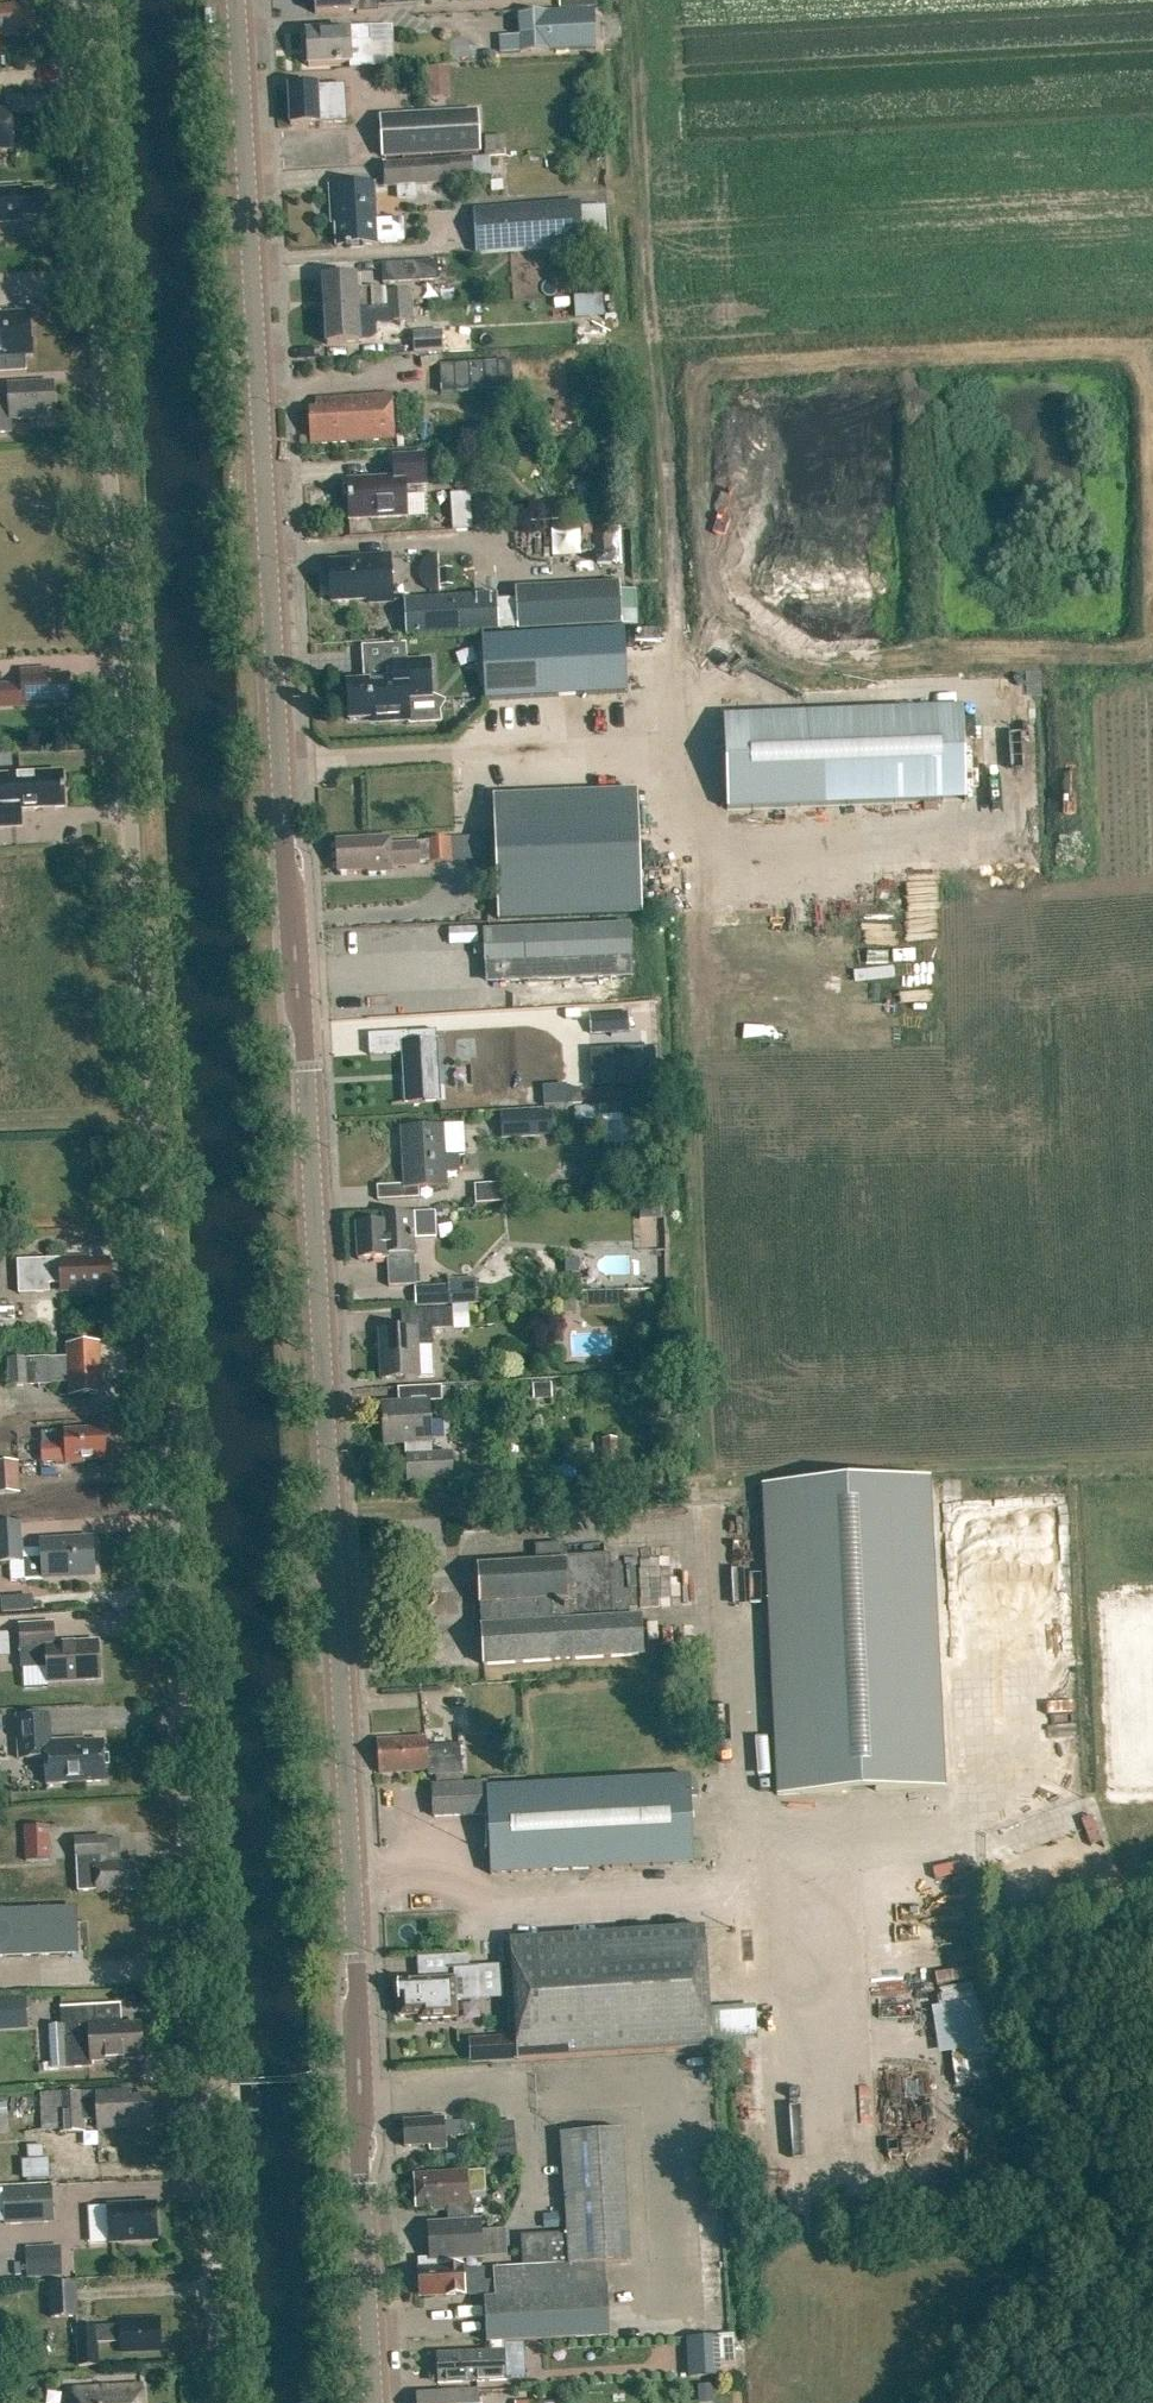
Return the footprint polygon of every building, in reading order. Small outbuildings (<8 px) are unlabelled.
[(315,14),(356,12),(356,14),(378,12),(378,0),(314,0),(315,14)] [(34,4),(0,7),(0,37),(35,35),(34,4)] [(549,12),(517,14),(520,54),(551,52),(597,50),(594,9),(549,12)] [(308,65),(308,67),(351,64),(351,68),(372,67),(370,28),(342,29),(342,31),(306,33),(307,51),(304,51),(304,65),(308,65)] [(427,99),(450,98),(449,67),(426,68),(427,99)] [(288,88),(290,126),(347,123),(345,85),(288,88)] [(384,161),(482,155),(480,110),(381,116),(384,161)] [(12,145),(10,112),(0,112),(0,145),(12,145)] [(504,137),(484,139),(485,155),(505,154),(504,137)] [(450,180),(473,179),(471,158),(448,160),(383,165),(385,187),(450,183),(450,180)] [(402,220),(376,221),(374,185),(329,187),(330,208),(334,208),(336,247),(377,245),(404,244),(402,220)] [(44,216),(42,191),(21,193),(21,189),(0,190),(0,224),(16,222),(16,218),(44,216)] [(582,202),(475,210),(478,256),(585,248),(585,246),(609,244),(607,207),(583,209),(582,202)] [(382,285),(439,282),(438,262),(381,265),(382,285)] [(355,276),(323,278),(325,311),(372,308),(385,308),(385,300),(385,292),(384,288),(356,290),(355,276)] [(410,289),(387,290),(388,320),(411,319),(410,289)] [(372,308),(325,311),(327,345),(359,343),(358,320),(373,319),(379,319),(386,318),(385,308),(372,308)] [(0,315),(0,376),(27,375),(26,356),(32,356),(30,313),(0,315)] [(413,333),(414,354),(444,353),(443,331),(413,333)] [(511,363),(440,366),(441,394),(512,391),(511,363)] [(52,383),(7,385),(7,398),(0,398),(0,434),(12,433),(11,420),(54,418),(52,383)] [(317,410),(309,410),(311,444),(394,439),(391,395),(316,400),(317,410)] [(424,455),(393,456),(395,478),(347,480),(349,521),(406,517),(405,487),(426,485),(424,455)] [(451,494),(454,532),(471,531),(469,493),(451,494)] [(600,494),(585,495),(585,508),(601,508),(600,494)] [(471,502),(473,534),(495,532),(493,500),(471,502)] [(553,556),(582,555),(580,525),(551,527),(553,556)] [(591,526),(591,537),(594,537),(594,557),(597,557),(597,566),(612,566),(612,526),(591,526)] [(441,594),(438,555),(436,555),(432,556),(429,557),(427,558),(424,561),(422,564),(421,566),(420,568),(420,570),(419,572),(419,574),(419,576),(419,578),(420,579),(420,581),(421,583),(422,585),(423,586),(425,588),(426,589),(428,590),(429,592),(431,592),(435,594),(439,594),(441,594)] [(365,561),(329,563),(331,602),(367,600),(367,604),(392,602),(390,556),(365,558),(365,561)] [(451,569),(441,570),(441,587),(451,586),(451,569)] [(617,589),(513,594),(515,632),(619,628),(617,589)] [(405,637),(498,633),(496,597),(403,601),(405,637)] [(480,638),(484,702),(603,695),(626,694),(623,630),(600,631),(480,638)] [(347,690),(341,700),(341,704),(348,712),(349,720),(377,718),(378,725),(409,723),(409,725),(440,723),(439,711),(444,704),(444,701),(432,696),(429,661),(394,664),(395,679),(346,683),(347,690)] [(0,685),(0,707),(70,704),(69,675),(49,676),(49,670),(20,671),(21,684),(0,685)] [(723,717),(727,810),(966,802),(963,708),(723,717)] [(64,808),(62,773),(17,776),(0,777),(0,828),(21,827),(20,810),(64,808)] [(637,792),(493,798),(497,923),(642,917),(637,792)] [(428,864),(452,862),(450,838),(426,839),(426,842),(390,844),(390,838),(335,841),(337,873),(368,871),(368,874),(392,873),(391,867),(419,865),(419,862),(428,862),(428,864)] [(629,926),(485,932),(486,969),(491,969),(491,983),(631,978),(629,926)] [(588,1015),(590,1036),(630,1033),(628,1012),(588,1015)] [(423,1031),(368,1035),(369,1055),(402,1054),(405,1104),(440,1102),(436,1040),(423,1041),(423,1031)] [(635,1050),(591,1051),(593,1088),(636,1086),(635,1050)] [(601,1132),(654,1129),(652,1106),(600,1109),(601,1132)] [(502,1140),(552,1137),(550,1112),(500,1115),(502,1140)] [(463,1155),(462,1125),(462,1124),(400,1128),(403,1185),(377,1186),(378,1201),(419,1198),(418,1188),(447,1186),(447,1173),(458,1172),(457,1155),(463,1155)] [(474,1185),(474,1204),(505,1204),(504,1185),(474,1185)] [(388,1287),(415,1286),(413,1239),(435,1238),(433,1213),(411,1213),(383,1215),(384,1222),(356,1224),(358,1261),(387,1259),(388,1287)] [(89,1258),(17,1261),(19,1294),(49,1293),(48,1284),(60,1284),(61,1292),(90,1291),(90,1286),(110,1285),(109,1262),(89,1263),(89,1258)] [(580,1274),(561,1275),(562,1293),(581,1293),(580,1274)] [(450,1306),(476,1305),(476,1279),(449,1280),(449,1286),(414,1287),(415,1308),(450,1306)] [(401,1311),(401,1329),(379,1331),(381,1380),(419,1378),(417,1346),(433,1345),(432,1330),(453,1329),(452,1309),(401,1311)] [(49,1358),(8,1360),(9,1387),(50,1385),(50,1384),(69,1383),(69,1396),(101,1394),(99,1344),(67,1345),(67,1358),(49,1359),(49,1358)] [(551,1383),(533,1385),(534,1400),(552,1399),(551,1383)] [(406,1456),(407,1481),(452,1479),(451,1454),(431,1455),(431,1442),(429,1402),(382,1404),(384,1444),(406,1443),(407,1456),(406,1456)] [(64,1431),(41,1433),(42,1444),(41,1444),(42,1463),(66,1462),(66,1464),(84,1463),(83,1461),(105,1460),(103,1429),(64,1431)] [(617,1439),(602,1440),(603,1463),(618,1463),(617,1439)] [(18,1495),(17,1463),(0,1464),(0,1496),(18,1495)] [(762,1486),(777,1796),(944,1788),(929,1478),(762,1486)] [(388,1522),(387,1522),(388,1529),(388,1530),(395,1529),(395,1522),(394,1521),(388,1522)] [(22,1561),(20,1523),(0,1524),(0,1562),(22,1561)] [(92,1538),(40,1541),(41,1559),(24,1560),(25,1580),(42,1579),(94,1576),(92,1538)] [(536,1564),(477,1567),(483,1666),(644,1656),(641,1618),(629,1619),(629,1609),(637,1609),(636,1590),(623,1591),(622,1568),(611,1569),(610,1554),(566,1557),(565,1544),(535,1546),(536,1564)] [(32,1610),(31,1596),(0,1598),(1,1611),(32,1610)] [(100,1680),(98,1642),(54,1644),(53,1624),(19,1626),(21,1651),(46,1650),(48,1683),(100,1680)] [(49,1715),(16,1717),(18,1760),(44,1758),(46,1785),(105,1782),(103,1741),(69,1743),(69,1741),(51,1742),(49,1715)] [(427,1770),(428,1776),(462,1773),(460,1745),(427,1747),(426,1737),(376,1741),(379,1773),(427,1770)] [(694,1864),(689,1777),(487,1788),(487,1783),(431,1786),(433,1817),(487,1815),(490,1875),(694,1864)] [(24,1863),(50,1862),(49,1827),(24,1828),(24,1863)] [(106,1839),(74,1840),(75,1858),(76,1858),(78,1892),(96,1891),(96,1892),(139,1890),(137,1862),(107,1864),(106,1856),(107,1856),(106,1839)] [(78,1954),(76,1908),(0,1911),(0,1957),(78,1954)] [(510,1941),(517,2060),(712,2048),(705,1929),(510,1941)] [(466,1955),(444,1957),(444,1964),(447,1964),(447,1970),(453,1970),(454,1979),(397,1982),(399,2017),(419,2016),(419,2021),(457,2019),(455,2000),(477,1998),(475,1967),(466,1967),(466,1955)] [(942,1990),(942,2002),(973,2000),(973,1988),(942,1990)] [(30,2024),(29,1999),(0,2000),(0,2026),(30,2024)] [(933,2007),(939,2054),(952,2053),(956,2085),(990,2081),(980,2001),(933,2007)] [(140,2026),(121,2027),(121,2023),(95,2024),(94,2006),(60,2008),(64,2070),(90,2068),(90,2062),(142,2059),(140,2026)] [(513,2034),(468,2037),(469,2062),(515,2059),(513,2034)] [(82,2092),(59,2093),(60,2134),(84,2133),(83,2120),(97,2119),(97,2129),(151,2127),(149,2096),(129,2097),(129,2091),(83,2093),(82,2092)] [(444,2120),(403,2122),(405,2147),(429,2146),(429,2150),(446,2149),(445,2136),(466,2135),(465,2122),(451,2123),(451,2120),(444,2120)] [(479,2222),(429,2225),(431,2258),(423,2259),(418,2259),(419,2271),(420,2295),(445,2293),(445,2296),(469,2294),(469,2296),(484,2295),(484,2300),(485,2300),(487,2343),(488,2343),(609,2336),(605,2264),(630,2262),(622,2130),(561,2134),(567,2232),(520,2235),(522,2267),(492,2269),(493,2281),(484,2281),(483,2269),(463,2270),(462,2258),(481,2256),(479,2222)] [(47,2179),(47,2160),(23,2159),(22,2178),(47,2179)] [(414,2175),(416,2208),(431,2208),(432,2211),(470,2209),(468,2172),(414,2175)] [(2,2191),(4,2226),(54,2224),(52,2188),(2,2191)] [(155,2203),(107,2206),(109,2244),(157,2241),(155,2203)] [(89,2244),(106,2243),(105,2207),(88,2208),(89,2244)] [(50,2247),(26,2248),(26,2277),(51,2276),(50,2247)] [(48,2285),(49,2319),(77,2318),(76,2284),(48,2285)] [(119,2326),(77,2328),(78,2365),(97,2365),(97,2344),(120,2343),(121,2353),(161,2351),(159,2318),(119,2320),(119,2326)] [(717,2337),(686,2339),(689,2380),(720,2377),(717,2337)] [(436,2354),(438,2384),(439,2384),(439,2383),(506,2380),(505,2352),(438,2354),(436,2354)] [(72,2391),(73,2402),(143,2402),(142,2387),(72,2391)] [(417,2402),(478,2402),(477,2391),(417,2395),(417,2402)]
